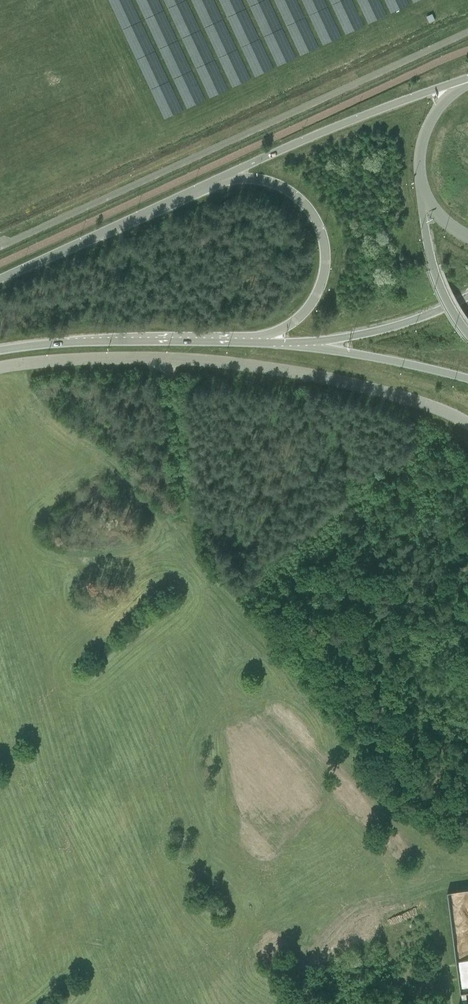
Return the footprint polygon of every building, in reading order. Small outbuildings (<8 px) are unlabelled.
[(447,893),(460,995),(467,994),(467,891),(447,893)]
